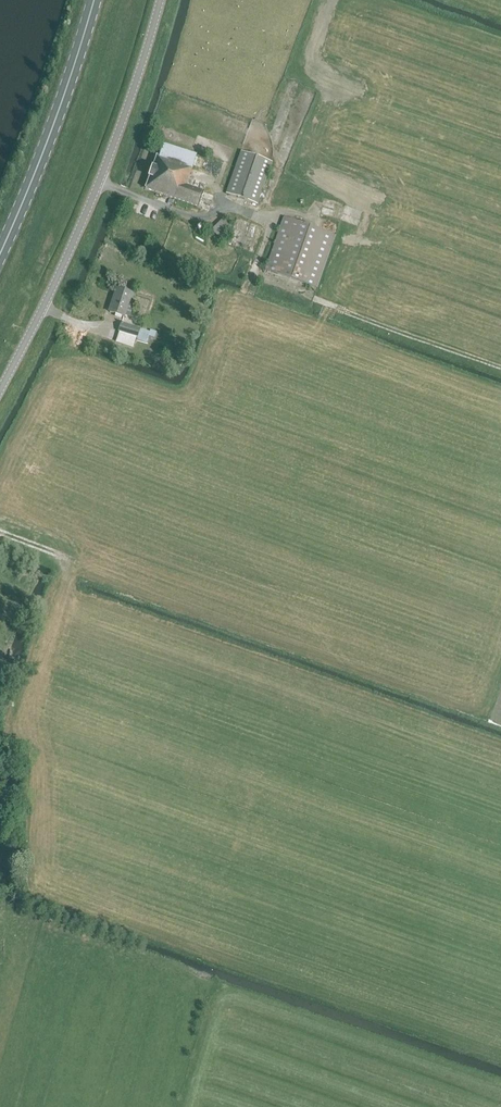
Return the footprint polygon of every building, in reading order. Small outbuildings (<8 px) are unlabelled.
[(192,166),(191,166),(195,153),(162,142),(158,154),(155,153),(143,188),(208,211),(214,195),(204,192),(207,182),(189,176),(192,166)] [(226,193),(258,204),(272,163),(241,152),(226,193)] [(265,270),(317,288),(335,235),(283,217),(265,270)] [(211,231),(220,239),(229,230),(223,224),(225,222),(223,219),(220,222),(220,221),(211,231)] [(107,312),(124,318),(133,292),(116,287),(107,312)] [(120,333),(138,339),(141,331),(122,325),(120,333)]
